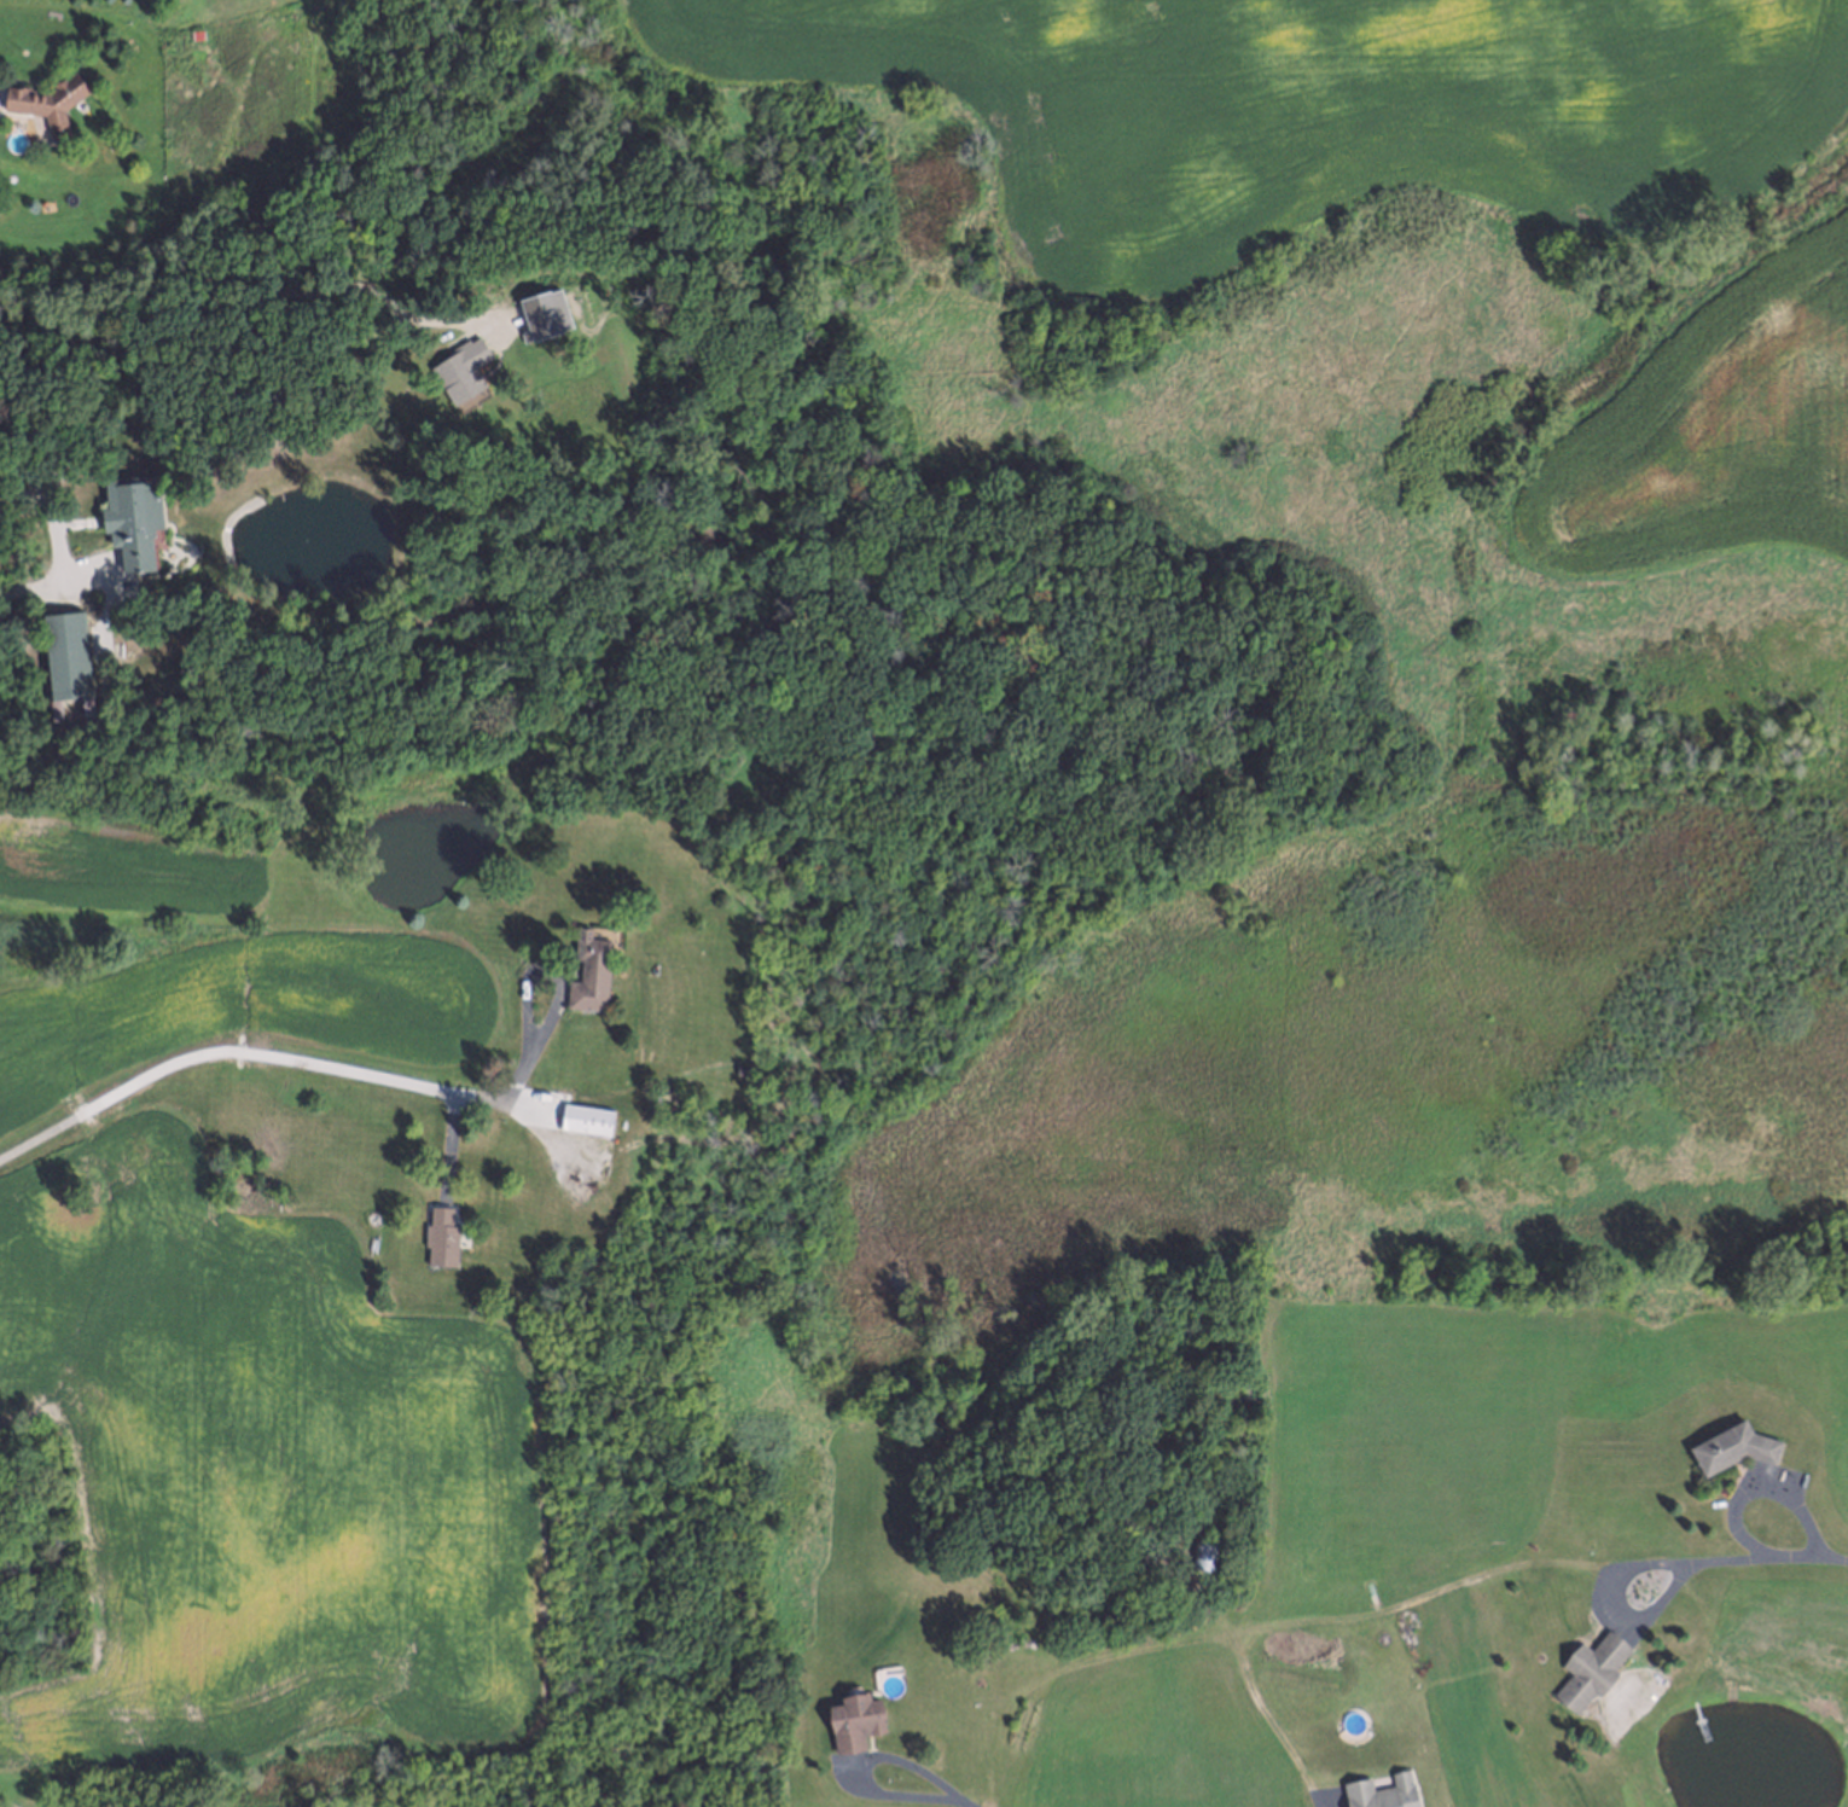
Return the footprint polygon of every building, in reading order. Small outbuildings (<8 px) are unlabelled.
[(47,133),(43,118),(2,112),(6,87),(48,92),(74,72),(91,95),(63,115),(66,129),(47,133)] [(522,339),(519,330),(527,327),(517,297),(547,289),(548,290),(558,286),(571,325),(560,329),(560,330),(530,339),(529,337),(522,339)] [(430,364),(477,333),(488,353),(471,365),(481,380),(449,400),(430,364)] [(98,482),(140,481),(141,493),(150,493),(155,531),(145,533),(146,570),(116,571),(114,546),(103,547),(98,482)] [(33,620),(74,616),(81,702),(41,704),(33,620)] [(608,1011),(612,941),(595,940),(595,929),(579,927),(577,962),(582,962),(581,982),(569,981),(568,1009),(608,1011)] [(562,1131),(612,1135),(614,1109),(565,1105),(562,1131)] [(428,1266),(459,1267),(460,1227),(453,1227),(454,1208),(430,1207),(428,1266)] [(1705,1478),(1747,1457),(1776,1466),(1783,1442),(1754,1433),(1747,1419),(1690,1447),(1705,1478)] [(1554,1697),(1582,1718),(1617,1671),(1616,1671),(1633,1648),(1609,1630),(1593,1651),(1581,1642),(1562,1667),(1572,1674),(1554,1697)] [(838,1756),(868,1750),(865,1737),(889,1732),(882,1698),(872,1700),(870,1692),(841,1698),(843,1704),(828,1707),(838,1756)] [(1349,1806),(1418,1806),(1411,1770),(1392,1773),(1395,1787),(1374,1791),(1372,1778),(1344,1784),(1349,1806)]
